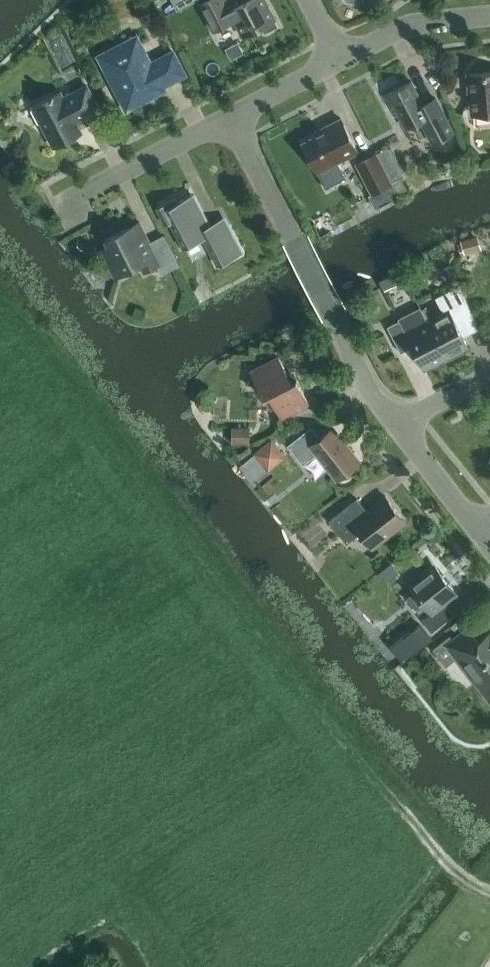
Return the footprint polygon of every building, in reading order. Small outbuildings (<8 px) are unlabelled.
[(179,8),(180,9),(197,0),(175,0),(179,8)] [(200,3),(214,29),(235,19),(243,35),(261,25),(265,32),(279,25),(266,0),(246,0),(230,8),(226,0),(205,0),(200,3)] [(182,17),(176,15),(167,18),(171,26),(179,28),(184,24),(182,17)] [(54,31),(67,63),(78,58),(65,27),(54,31)] [(185,73),(174,50),(151,62),(137,35),(99,55),(127,108),(165,88),(163,85),(185,73)] [(469,73),(471,86),(468,89),(469,97),(472,100),(474,113),(489,111),(489,71),(469,73)] [(449,122),(436,97),(424,103),(412,80),(384,95),(395,116),(400,113),(406,126),(421,119),(428,132),(434,143),(454,132),(449,122)] [(99,108),(87,85),(64,97),(60,91),(54,94),(53,92),(50,94),(51,95),(34,104),(35,107),(33,109),(39,121),(42,120),(55,145),(82,131),(75,118),(82,115),(83,116),(99,108)] [(341,117),(323,126),(325,130),(302,141),(318,171),(321,169),(324,171),(331,168),(331,164),(358,150),(341,117)] [(392,182),(376,152),(357,162),(372,192),(392,182)] [(175,197),(157,206),(166,223),(171,220),(185,247),(204,236),(219,264),(242,252),(223,216),(209,224),(193,193),(177,201),(175,197)] [(150,242),(140,220),(106,238),(107,239),(108,238),(123,271),(141,262),(145,270),(157,264),(162,274),(180,265),(165,234),(150,242)] [(481,249),(477,236),(461,240),(465,254),(481,249)] [(451,264),(442,269),(448,279),(457,274),(451,264)] [(401,269),(380,279),(385,289),(406,279),(401,269)] [(436,296),(444,312),(428,320),(428,321),(446,355),(468,344),(457,322),(474,313),(459,284),(458,285),(460,288),(448,294),(447,290),(436,296)] [(413,345),(424,366),(446,355),(428,321),(428,320),(422,308),(388,325),(401,351),(413,345)] [(292,380),(279,356),(251,370),(270,408),(276,405),(282,417),(310,402),(297,377),(292,380)] [(359,461),(332,426),(320,436),(312,426),(289,444),(298,455),(288,463),(294,471),(318,451),(339,477),(359,461)] [(249,428),(233,428),(232,443),(249,443),(249,428)] [(272,437),(254,451),(254,452),(267,468),(285,454),(272,437)] [(254,452),(239,464),(252,480),(267,468),(254,452)] [(406,520),(386,495),(367,510),(357,497),(330,519),(347,542),(361,531),(373,546),(406,520)] [(430,557),(405,577),(432,611),(423,618),(432,630),(454,613),(445,602),(458,592),(430,557)] [(470,626),(454,639),(450,634),(433,647),(446,665),(458,656),(489,696),(489,630),(479,638),(470,626)] [(428,642),(420,632),(409,640),(417,651),(428,642)]
